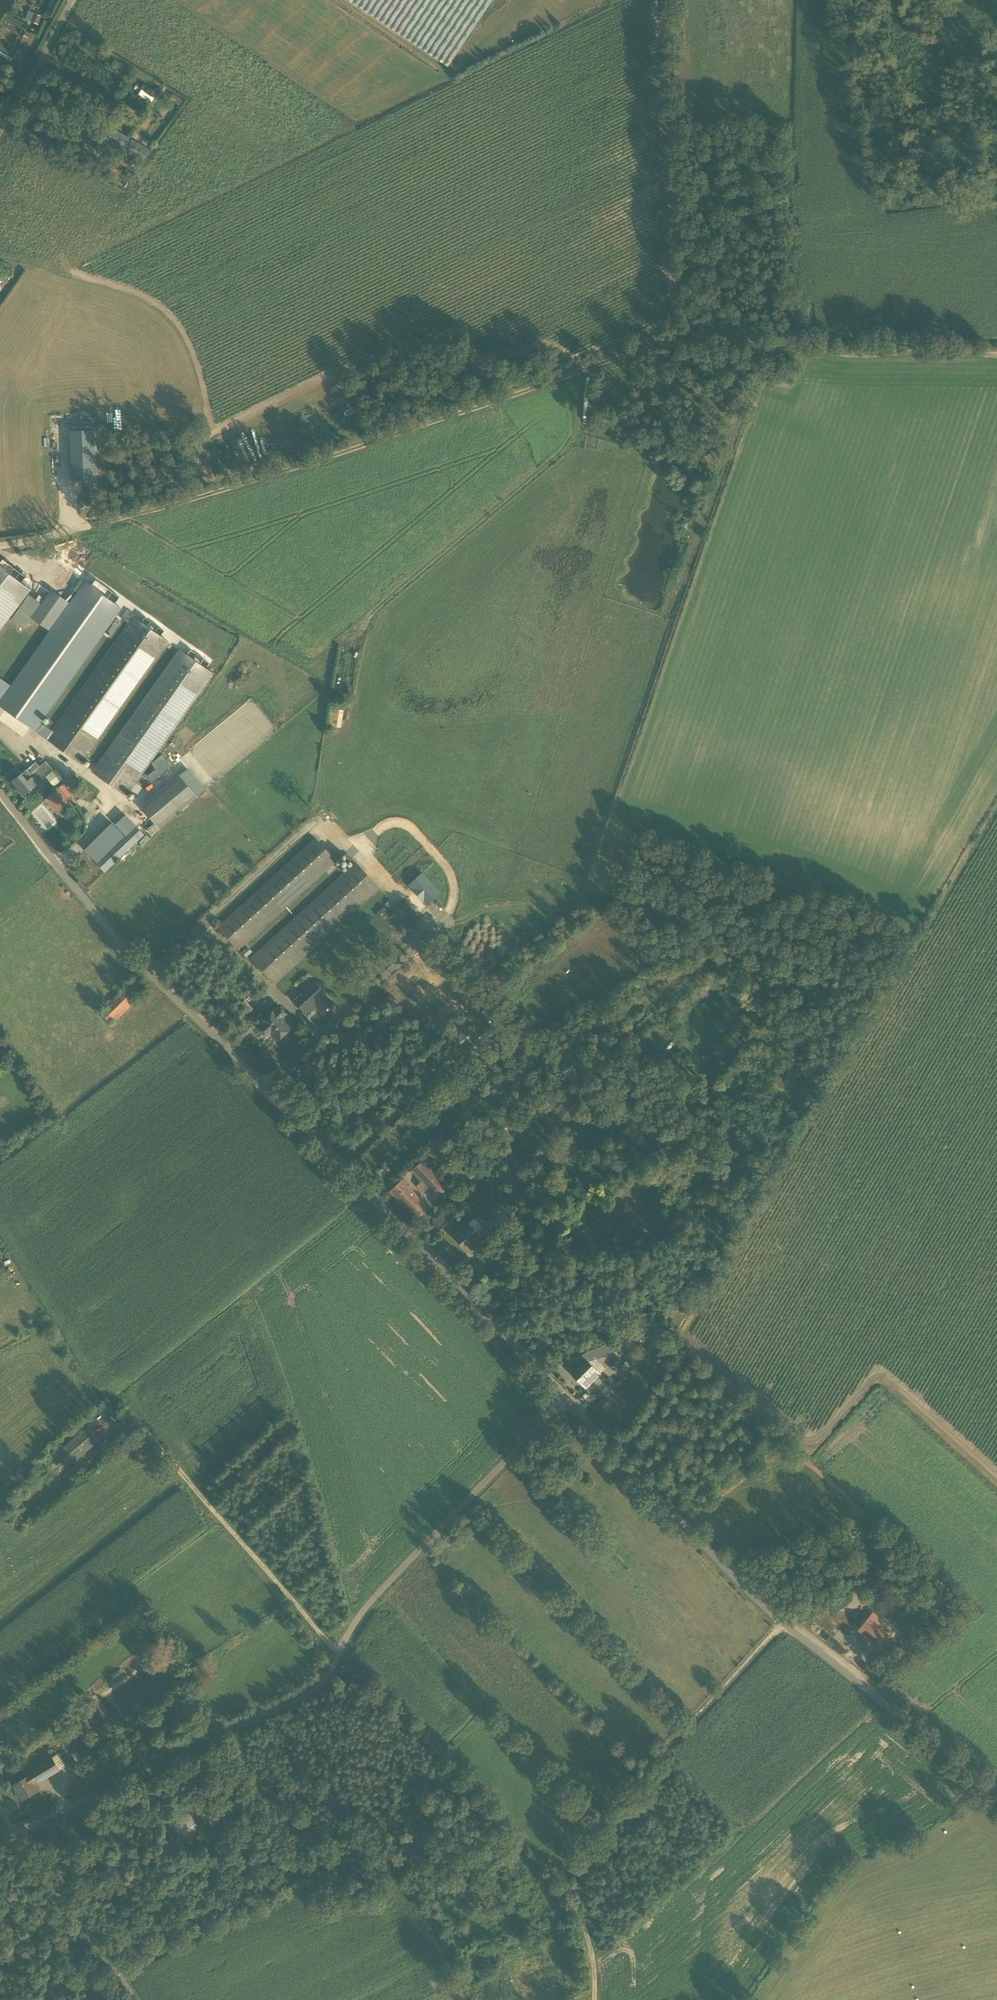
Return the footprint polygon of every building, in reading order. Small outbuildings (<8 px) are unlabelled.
[(448,67),(493,0),(348,0),(448,67)] [(26,18),(39,23),(42,15),(29,10),(26,18)] [(160,97),(166,87),(161,84),(156,94),(160,97)] [(153,100),(155,94),(142,89),(139,95),(153,100)] [(104,138),(122,148),(123,149),(129,138),(111,127),(104,138)] [(129,138),(123,149),(119,156),(128,161),(132,154),(143,161),(149,150),(129,138)] [(93,432),(69,432),(69,482),(93,482),(93,432)] [(653,466),(662,463),(659,453),(650,456),(653,466)] [(31,589),(22,582),(26,577),(4,559),(0,564),(0,629),(31,589)] [(83,581),(55,561),(31,596),(29,595),(11,620),(24,630),(33,618),(49,630),(83,581)] [(33,729),(48,739),(54,731),(40,721),(120,607),(112,602),(93,588),(84,582),(10,686),(0,678),(0,706),(33,729)] [(129,624),(54,731),(48,739),(82,764),(168,641),(134,618),(136,615),(128,610),(121,619),(129,624)] [(117,619),(107,634),(110,636),(121,621),(117,619)] [(214,673),(180,650),(93,772),(127,796),(214,673)] [(349,704),(338,703),(336,720),(346,722),(349,704)] [(262,710),(253,716),(259,724),(268,718),(262,710)] [(50,727),(54,723),(47,716),(42,721),(50,727)] [(153,781),(172,766),(163,755),(154,763),(158,767),(148,775),(153,781)] [(18,777),(12,783),(23,796),(44,779),(54,771),(46,761),(40,766),(36,762),(22,774),(21,772),(17,776),(18,777)] [(159,828),(207,790),(189,767),(141,804),(156,824),(159,828)] [(64,784),(61,786),(69,797),(72,794),(64,784)] [(70,805),(56,789),(44,800),(58,816),(70,805)] [(116,827),(111,822),(102,831),(107,835),(116,827)] [(216,927),(238,951),(336,862),(315,837),(216,927)] [(355,862),(249,958),(274,985),(379,889),(355,862)] [(375,915),(398,940),(422,919),(403,900),(389,913),(383,907),(375,915)] [(111,1024),(146,989),(135,977),(99,1013),(111,1024)] [(313,983),(293,1002),(306,1016),(315,1007),(323,1015),(333,1005),(313,983)] [(288,1015),(280,1007),(261,1023),(261,1024),(258,1027),(267,1037),(271,1035),(276,1041),(292,1027),(285,1018),(288,1015)] [(466,1166),(458,1157),(454,1161),(462,1169),(466,1166)] [(424,1160),(411,1171),(421,1182),(416,1186),(422,1193),(427,1189),(432,1194),(433,1194),(437,1198),(452,1185),(442,1174),(439,1177),(424,1160)] [(454,1162),(444,1171),(465,1194),(479,1181),(467,1169),(464,1172),(454,1162)] [(390,1170),(386,1165),(377,1173),(381,1178),(390,1170)] [(428,1207),(403,1180),(390,1192),(415,1219),(428,1207)] [(507,1213),(501,1207),(498,1210),(496,1209),(486,1219),(498,1231),(507,1222),(503,1217),(507,1213)] [(567,1226),(557,1216),(546,1227),(556,1237),(567,1226)] [(484,1229),(474,1219),(454,1237),(469,1253),(484,1239),(479,1234),(484,1229)] [(662,1330),(657,1322),(645,1331),(650,1339),(662,1330)] [(638,1339),(634,1333),(623,1339),(621,1336),(581,1355),(584,1362),(571,1374),(585,1388),(605,1369),(597,1360),(638,1339)] [(649,1338),(645,1333),(637,1338),(641,1343),(649,1338)] [(87,1427),(51,1458),(57,1465),(63,1460),(68,1466),(72,1462),(73,1463),(99,1441),(87,1427)] [(15,1505),(6,1513),(15,1522),(24,1515),(15,1505)] [(877,1565),(882,1575),(891,1570),(886,1560),(877,1565)] [(883,1620),(873,1612),(857,1631),(877,1648),(888,1635),(878,1627),(883,1620)] [(86,1745),(89,1750),(99,1744),(96,1739),(86,1745)] [(76,1751),(71,1754),(76,1762),(81,1759),(76,1751)] [(52,1758),(51,1757),(25,1773),(27,1776),(12,1785),(21,1800),(39,1789),(36,1784),(59,1770),(65,1767),(58,1754),(52,1758)] [(79,1774),(84,1785),(93,1780),(88,1769),(79,1774)] [(198,1825),(188,1811),(167,1826),(181,1847),(197,1838),(194,1833),(198,1831),(195,1827),(198,1825)]
